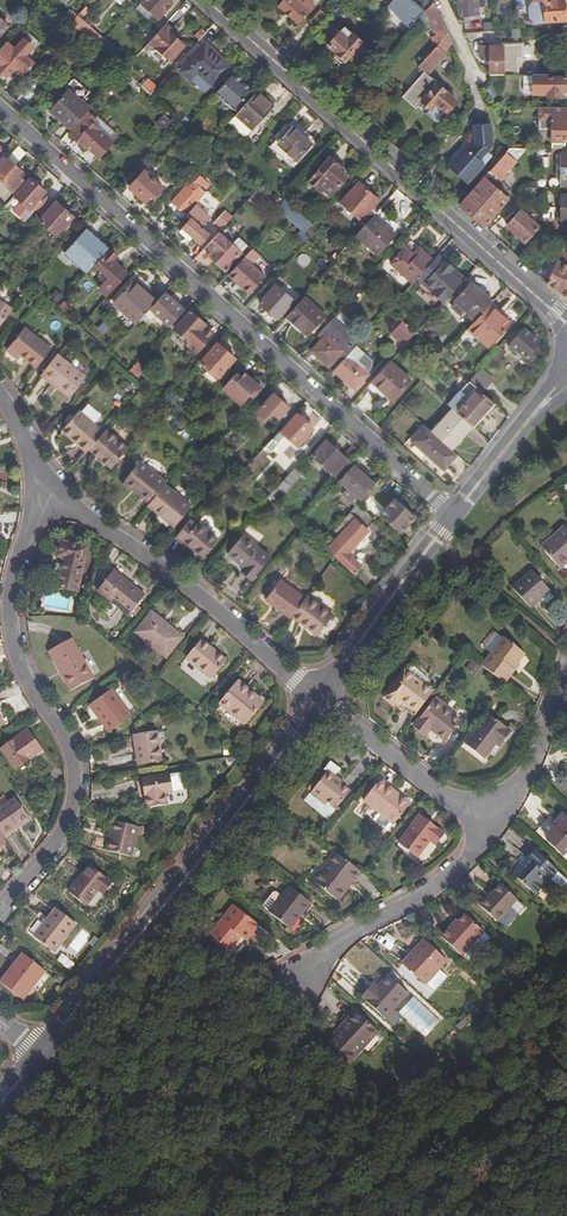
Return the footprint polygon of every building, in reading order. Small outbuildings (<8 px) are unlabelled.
[(159,19),(173,5),(167,0),(145,0),(142,4),(159,19)] [(278,6),(297,23),(313,5),(308,0),(284,0),(278,6)] [(458,3),(461,3),(463,16),(476,15),(474,0),(458,0),(458,3)] [(533,1),(529,9),(529,17),(535,22),(564,21),(563,0),(533,0),(533,1)] [(448,35),(433,1),(424,10),(435,34),(431,36),(436,48),(448,35)] [(77,17),(70,25),(97,48),(103,41),(77,17)] [(10,27),(0,18),(0,37),(10,27)] [(163,28),(169,33),(172,30),(166,25),(163,28)] [(343,26),(326,44),(333,50),(332,56),(338,61),(344,59),(360,41),(343,26)] [(163,28),(150,43),(171,62),(185,47),(169,33),(163,28)] [(497,32),(482,33),(482,41),(497,40),(497,32)] [(436,48),(417,69),(422,74),(401,98),(414,110),(421,103),(429,110),(426,114),(436,125),(457,103),(426,76),(444,55),(443,54),(452,44),(448,35),(436,48)] [(25,74),(34,64),(26,56),(33,48),(24,40),(14,50),(6,43),(0,49),(0,72),(6,78),(17,67),(25,74)] [(292,55),(298,60),(310,47),(304,42),(292,55)] [(100,51),(109,59),(116,51),(107,43),(100,51)] [(197,44),(179,64),(185,69),(181,73),(190,81),(197,73),(212,87),(230,67),(206,45),(202,49),(197,44)] [(492,76),(520,76),(520,60),(525,59),(525,46),(505,46),(505,48),(482,49),(482,59),(487,62),(492,62),(492,76)] [(131,64),(124,72),(132,80),(140,72),(131,64)] [(243,82),(235,74),(231,78),(239,86),(243,82)] [(548,75),(534,75),(534,97),(548,97),(548,99),(562,99),(562,94),(566,93),(566,78),(548,77),(548,75)] [(231,78),(216,94),(238,114),(249,102),(245,98),(252,89),(243,82),(239,86),(231,78)] [(149,80),(142,88),(150,96),(157,88),(149,80)] [(71,131),(90,110),(69,91),(50,112),(71,131)] [(238,114),(235,117),(252,132),(273,109),(256,94),(249,102),(238,114)] [(540,108),(541,131),(553,131),(554,148),(566,148),(566,142),(566,108),(540,108)] [(96,156),(110,141),(91,124),(96,119),(89,113),(70,135),(85,149),(87,147),(96,156)] [(91,124),(113,143),(119,136),(98,117),(96,119),(91,124)] [(490,124),(476,125),(478,144),(473,149),(468,145),(448,164),(469,182),(487,162),(482,157),(492,146),(490,124)] [(279,145),(298,162),(313,146),(294,129),(279,145)] [(110,141),(96,156),(99,158),(113,143),(110,141)] [(0,182),(15,165),(23,156),(17,150),(8,159),(7,158),(3,163),(0,160),(0,181),(0,182)] [(460,205),(484,227),(508,199),(487,180),(493,174),(498,180),(515,162),(506,153),(460,205)] [(536,177),(537,188),(543,188),(566,188),(566,156),(561,156),(561,177),(536,177)] [(322,193),(324,190),(332,181),(339,187),(347,178),(340,173),(344,169),(331,158),(310,181),(322,193)] [(0,182),(0,197),(3,200),(22,180),(18,177),(22,172),(15,165),(0,182)] [(152,200),(163,188),(145,172),(130,188),(145,202),(150,198),(152,200)] [(186,216),(197,203),(206,193),(200,188),(202,186),(206,189),(209,186),(200,177),(189,189),(184,188),(171,202),(186,216)] [(30,179),(10,201),(24,214),(45,192),(30,179)] [(331,196),(339,187),(332,181),(324,190),(331,196)] [(341,204),(366,225),(377,213),(372,209),(379,201),(359,183),(341,204)] [(543,188),(537,188),(528,187),(517,200),(523,205),(544,205),(543,188)] [(255,190),(250,196),(257,202),(262,196),(255,190)] [(307,224),(283,202),(276,209),(282,214),(300,231),(307,224)] [(39,222),(55,236),(72,217),(56,203),(39,222)] [(211,216),(197,203),(186,216),(190,219),(182,228),(200,244),(207,235),(201,228),(211,216)] [(377,213),(366,225),(357,236),(377,255),(401,229),(380,210),(377,213)] [(212,223),(220,230),(231,218),(223,211),(212,223)] [(507,226),(524,242),(536,229),(519,213),(507,226)] [(543,227),(566,228),(566,219),(561,219),(561,217),(544,217),(543,227)] [(307,224),(300,231),(306,236),(312,229),(307,224)] [(62,256),(83,276),(107,249),(86,229),(62,256)] [(233,243),(219,231),(207,244),(212,249),(209,252),(226,268),(242,251),(233,243)] [(233,243),(242,251),(250,243),(240,234),(233,243)] [(391,263),(413,283),(435,259),(423,249),(422,251),(411,241),(391,263)] [(547,283),(566,296),(566,254),(556,248),(550,262),(540,271),(549,280),(547,283)] [(103,298),(125,274),(112,261),(115,257),(108,251),(95,266),(109,279),(97,292),(103,298)] [(248,253),(228,275),(249,293),(264,277),(248,263),(253,258),(248,253)] [(112,305),(135,325),(143,316),(155,302),(141,289),(143,288),(135,281),(134,280),(112,305)] [(455,301),(476,320),(490,305),(492,302),(471,283),(455,301)] [(277,318),(293,300),(276,285),(260,303),(277,318)] [(155,302),(143,316),(152,323),(158,317),(169,327),(183,312),(163,294),(155,302)] [(303,297),(285,317),(306,336),(324,316),(303,297)] [(13,310),(0,300),(0,327),(13,310)] [(59,307),(67,314),(72,309),(64,302),(59,307)] [(476,320),(468,328),(490,347),(511,323),(490,305),(476,320)] [(185,340),(183,343),(195,354),(212,336),(203,328),(205,326),(190,312),(174,329),(185,340)] [(538,354),(533,349),(539,342),(524,328),(509,345),(525,359),(527,356),(532,361),(538,354)] [(21,355),(36,367),(49,350),(23,330),(7,351),(17,359),(21,355)] [(328,367),(343,350),(327,335),(311,353),(328,367)] [(217,378),(235,360),(218,344),(201,363),(217,378)] [(381,371),(389,362),(394,357),(387,350),(374,364),(381,371)] [(442,358),(447,362),(452,356),(447,351),(442,358)] [(57,355),(40,377),(55,389),(57,386),(71,397),(86,379),(57,355)] [(368,375),(348,357),(334,372),(354,390),(368,375)] [(381,371),(372,382),(392,401),(410,381),(389,362),(381,371)] [(129,372),(135,377),(143,369),(137,363),(129,372)] [(240,377),(236,373),(232,377),(222,388),(240,405),(249,395),(253,398),(261,389),(245,375),(243,373),(240,377)] [(477,389),(469,382),(461,391),(469,398),(477,389)] [(461,391),(449,405),(453,408),(457,412),(472,425),(492,403),(477,389),(469,398),(461,391)] [(251,409),(255,413),(273,395),(268,391),(251,409)] [(273,395),(255,413),(264,421),(271,414),(278,419),(288,408),(273,395)] [(453,408),(432,432),(451,449),(472,425),(457,412),(453,408)] [(89,449),(104,432),(79,410),(62,429),(87,452),(89,449)] [(279,431),(271,439),(276,444),(283,436),(296,447),(312,430),(296,415),(280,433),(279,431)] [(457,454),(451,449),(432,432),(423,425),(410,439),(443,469),(457,454)] [(104,432),(89,449),(111,468),(129,448),(106,429),(104,432)] [(311,457),(333,477),(346,462),(343,460),(343,458),(325,442),(311,457)] [(124,483),(149,503),(164,485),(165,483),(140,462),(124,483)] [(300,473),(294,467),(282,480),(285,483),(289,486),(300,473)] [(339,482),(360,501),(374,486),(353,467),(339,482)] [(285,483),(282,480),(266,498),(269,501),(285,483)] [(149,503),(147,506),(174,527),(191,506),(164,485),(149,503)] [(395,500),(381,515),(401,532),(414,517),(395,500)] [(195,525),(189,520),(175,537),(181,542),(182,541),(202,556),(216,538),(197,522),(195,525)] [(319,547),(324,552),(327,549),(354,574),(362,566),(348,554),(368,532),(354,520),(333,541),(329,536),(319,547)] [(557,568),(566,559),(566,533),(563,529),(540,549),(557,568)] [(253,579),(271,556),(242,535),(228,554),(245,567),(243,571),(253,579)] [(56,588),(78,593),(88,548),(60,542),(57,557),(63,558),(56,588)] [(557,568),(559,571),(566,564),(566,559),(557,568)] [(485,568),(478,562),(471,571),(478,577),(485,568)] [(145,596),(113,571),(98,591),(131,615),(145,596)] [(530,609),(550,592),(531,572),(511,589),(530,609)] [(264,601),(290,619),(292,616),(304,599),(279,581),(264,601)] [(334,613),(308,594),(304,599),(292,616),(319,634),(334,613)] [(167,626),(165,628),(150,615),(135,634),(166,659),(182,639),(167,626)] [(491,655),(482,666),(504,683),(514,670),(512,669),(524,653),(504,638),(503,639),(497,634),(494,635),(483,647),(483,649),(491,655)] [(50,652),(70,692),(95,678),(74,640),(50,652)] [(185,660),(210,681),(225,662),(200,641),(185,660)] [(398,699),(416,713),(432,692),(404,671),(382,698),(393,707),(398,699)] [(244,727),(262,705),(237,684),(218,706),(244,727)] [(110,731),(132,716),(112,689),(91,705),(110,731)] [(425,734),(429,729),(445,741),(459,722),(442,709),(444,706),(433,697),(413,725),(425,734)] [(496,744),(500,747),(511,732),(489,715),(465,746),(484,760),(496,744)] [(1,750),(17,771),(42,750),(26,730),(1,750)] [(139,764),(163,760),(158,730),(134,735),(139,764)] [(309,794),(317,800),(335,779),(327,772),(309,794)] [(167,804),(165,793),(173,791),(170,774),(143,779),(147,797),(148,796),(151,807),(167,804)] [(335,779),(317,800),(326,807),(328,804),(336,811),(349,794),(341,787),(343,785),(335,779)] [(379,780),(363,801),(394,825),(408,805),(393,794),(395,792),(379,780)] [(0,809),(0,834),(2,838),(16,829),(15,827),(28,818),(15,799),(10,802),(0,809)] [(563,812),(553,823),(551,822),(544,830),(552,838),(550,841),(565,854),(566,852),(566,815),(563,812)] [(435,846),(444,835),(419,816),(397,845),(417,860),(430,842),(435,846)] [(132,856),(139,825),(115,820),(108,850),(132,856)] [(539,895),(545,887),(549,890),(556,882),(563,888),(566,884),(566,876),(537,850),(515,876),(539,895)] [(360,874),(336,855),(313,885),(335,903),(344,891),(345,892),(360,874)] [(70,892),(87,906),(100,888),(106,892),(114,882),(91,864),(70,892)] [(499,921),(519,897),(502,883),(482,907),(499,921)] [(288,887),(268,913),(290,929),(310,904),(288,887)] [(100,888),(87,906),(96,906),(106,892),(100,888)] [(245,944),(258,926),(231,905),(208,936),(229,952),(239,940),(245,944)] [(55,908),(33,937),(54,953),(76,924),(55,908)] [(444,938),(465,957),(487,931),(467,916),(461,923),(459,921),(444,938)] [(487,931),(465,957),(472,963),(493,937),(487,931)] [(405,965),(428,985),(447,962),(425,942),(405,965)] [(44,974),(21,955),(0,982),(0,984),(22,1001),(44,974)] [(363,1000),(387,1021),(395,1011),(409,995),(389,977),(374,994),(370,991),(363,1000)] [(327,1043),(349,1064),(379,1032),(357,1011),(327,1043)] [(400,1016),(395,1011),(387,1021),(392,1025),(400,1016)]
